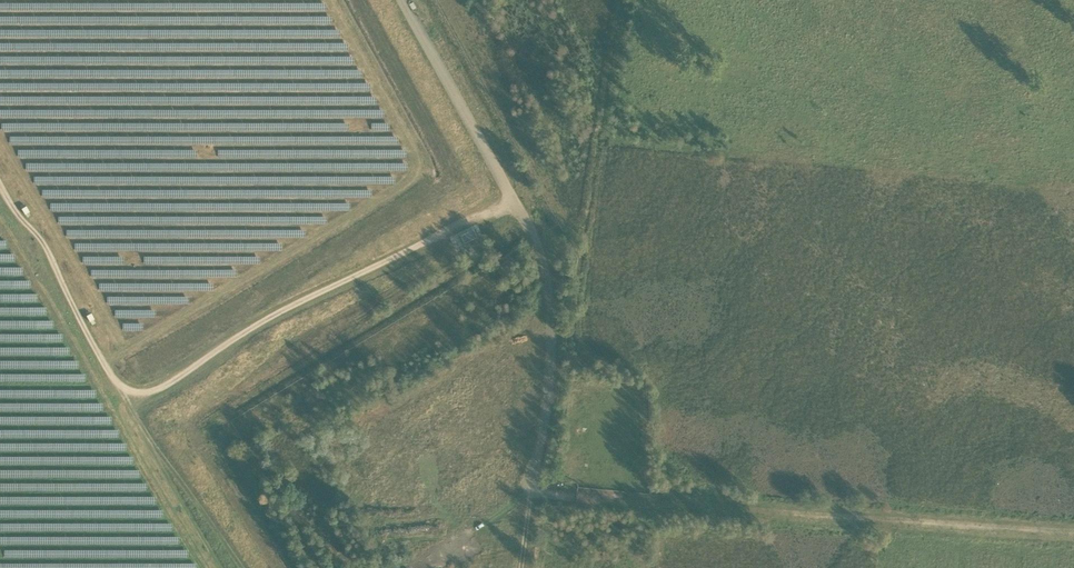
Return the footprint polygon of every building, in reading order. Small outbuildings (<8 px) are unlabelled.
[(473,229),(460,236),(464,244),(465,244),(467,249),(479,243),(476,238),(477,238),(473,229)]
